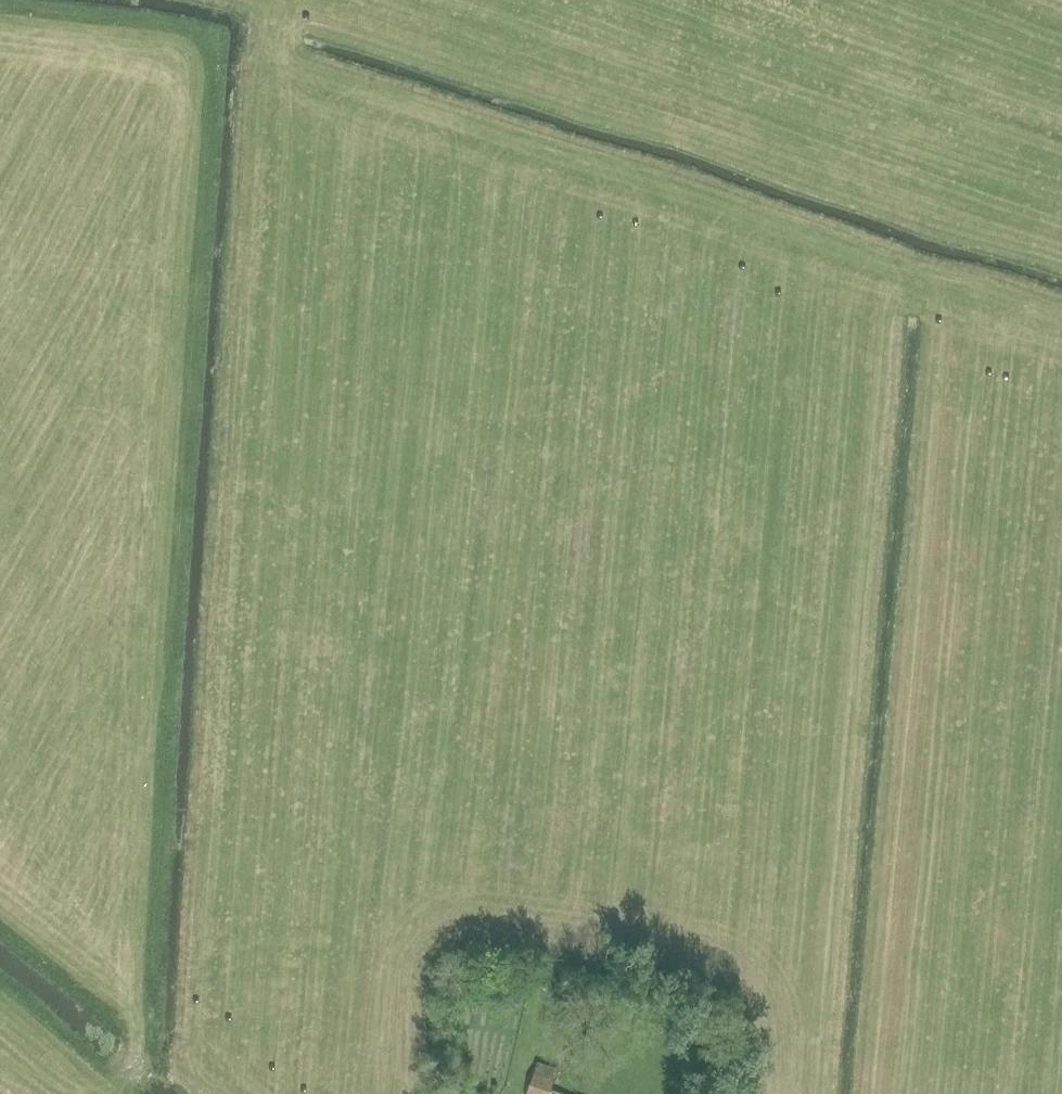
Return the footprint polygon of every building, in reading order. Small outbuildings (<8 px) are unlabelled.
[(552,1091),(558,1070),(536,1064),(527,1093),(561,1093),(552,1091)]
